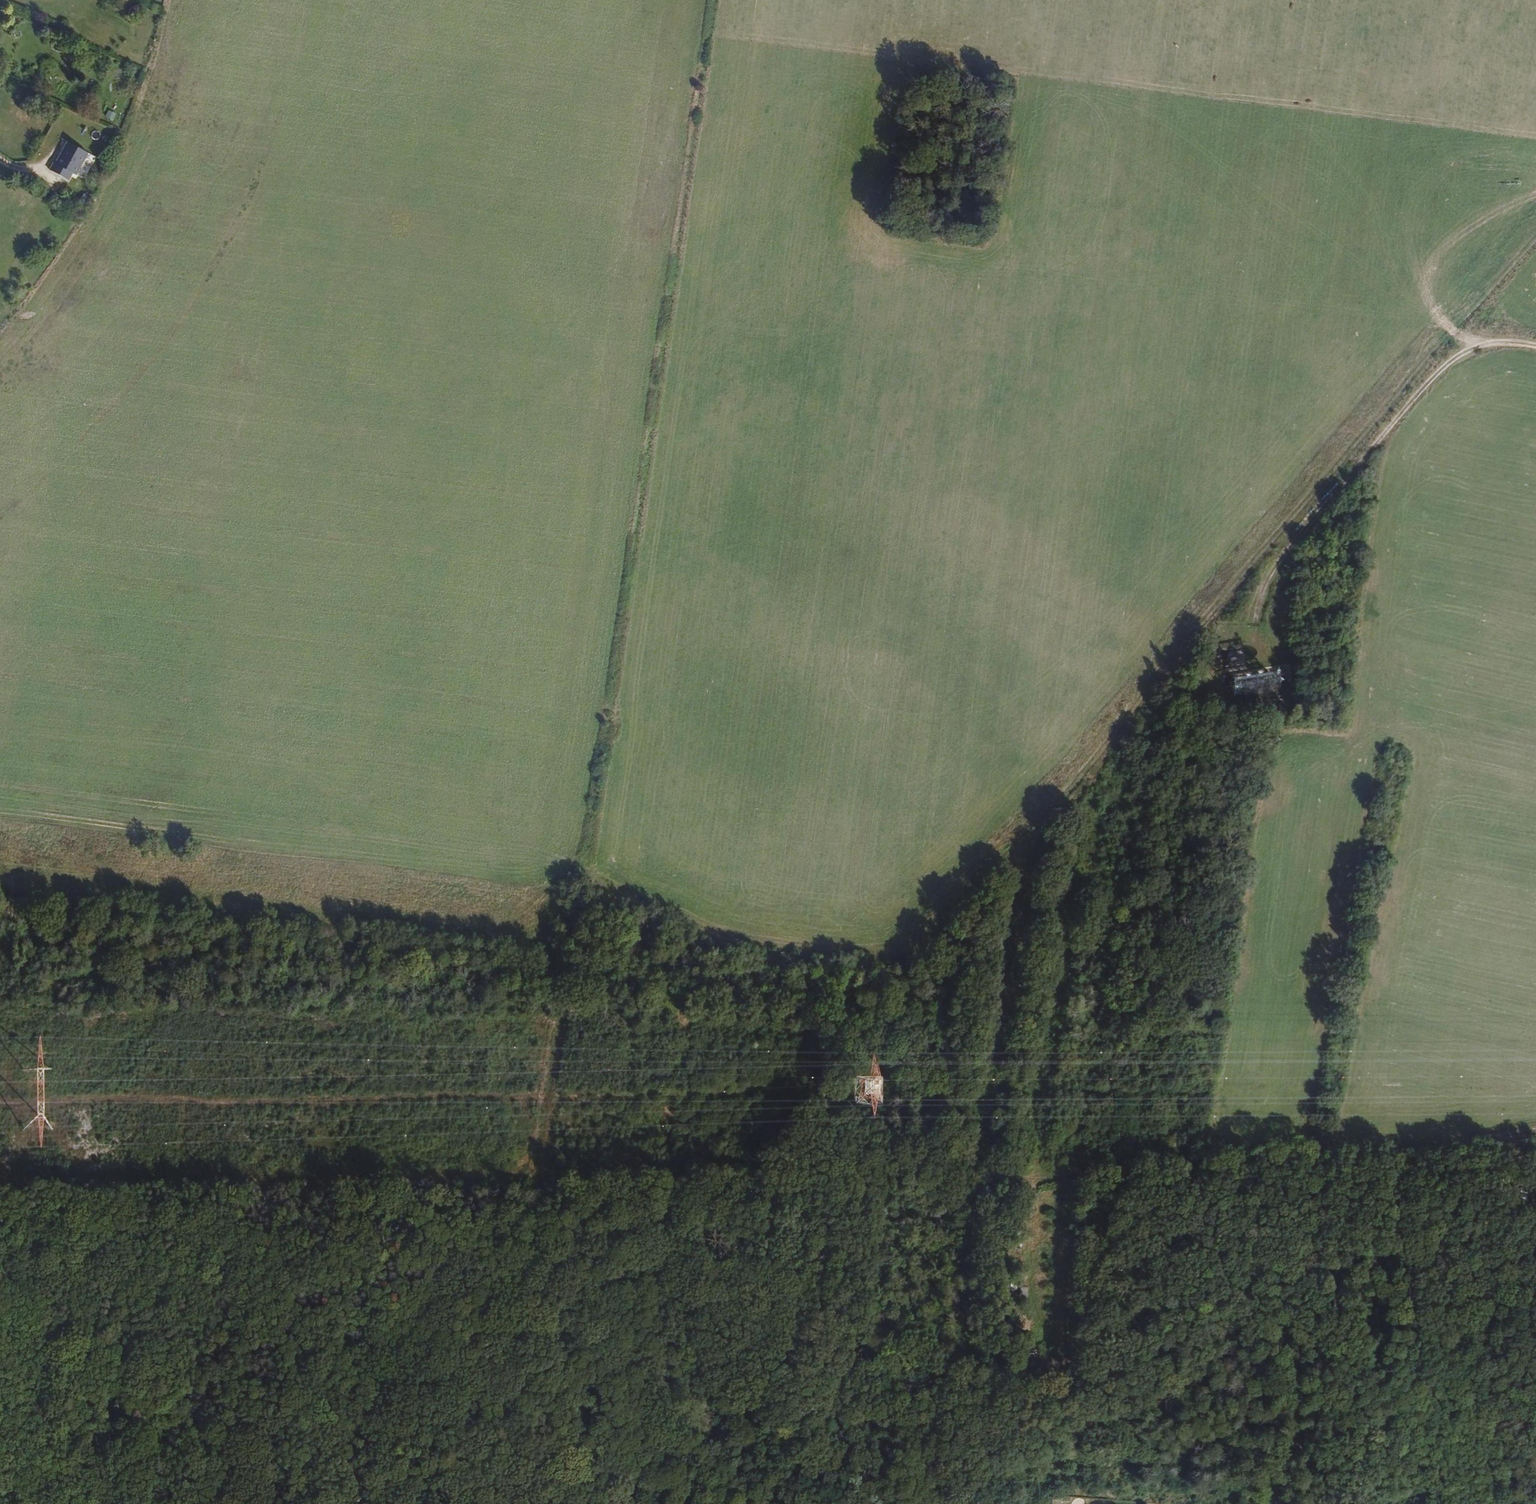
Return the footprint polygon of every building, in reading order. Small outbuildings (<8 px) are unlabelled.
[(105,108),(102,114),(109,118),(112,112),(105,108)] [(84,152),(64,143),(54,165),(51,163),(48,170),(67,179),(70,173),(74,175),(84,152)] [(1279,667),(1265,669),(1266,674),(1230,678),(1232,699),(1282,693),(1279,667)] [(1028,1287),(1019,1286),(1019,1298),(1027,1299),(1028,1287)]
